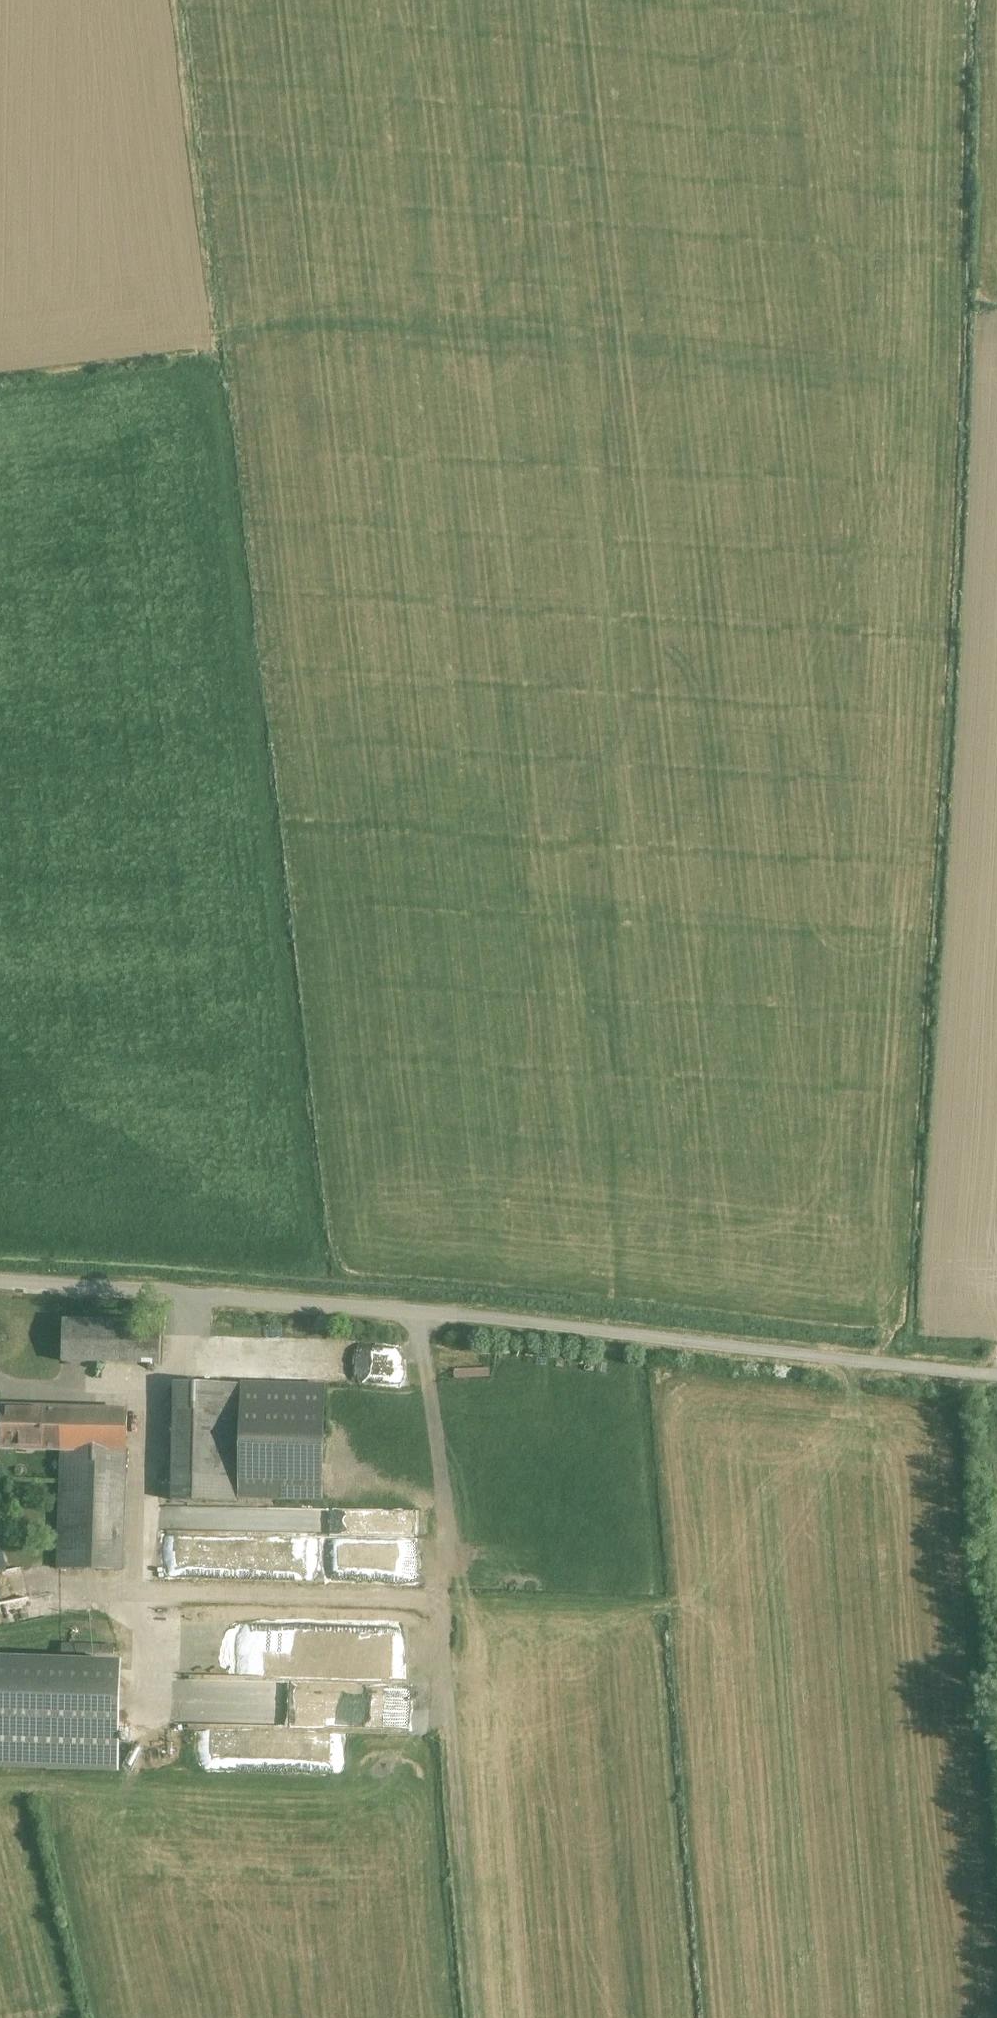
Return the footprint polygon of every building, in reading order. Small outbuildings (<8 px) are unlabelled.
[(87,1320),(63,1320),(61,1362),(85,1362),(87,1320)] [(161,1322),(87,1320),(85,1362),(159,1364),(161,1322)] [(490,1374),(490,1367),(455,1368),(456,1376),(490,1374)] [(324,1387),(174,1382),(172,1501),(237,1502),(238,1497),(321,1500),(324,1387)] [(1,1406),(0,1432),(0,1447),(41,1449),(42,1407),(1,1406)] [(126,1410),(42,1407),(41,1449),(59,1449),(124,1451),(126,1410)] [(124,1451),(59,1449),(58,1569),(121,1571),(124,1451)] [(417,1537),(418,1511),(356,1509),(356,1518),(362,1518),(361,1535),(417,1537)] [(0,1659),(0,1763),(117,1767),(120,1663),(0,1659)]
